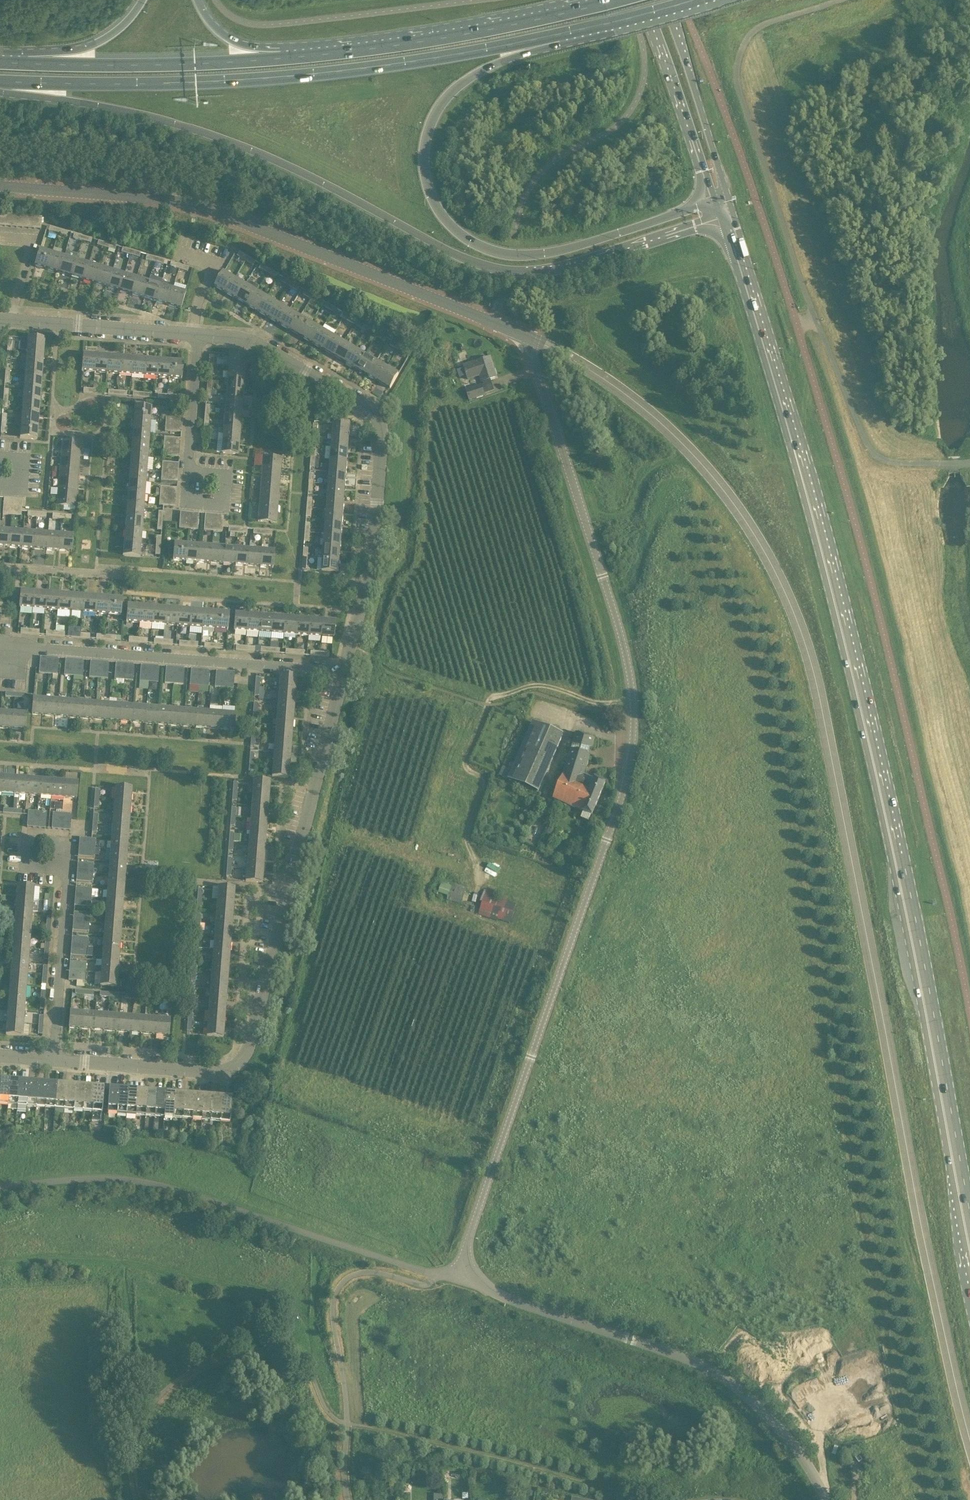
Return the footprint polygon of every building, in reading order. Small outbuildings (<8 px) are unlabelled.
[(35,266),(47,270),(52,254),(40,250),(35,266)] [(245,261),(248,257),(240,252),(237,256),(245,261)] [(47,270),(59,273),(64,257),(52,254),(47,270)] [(59,273),(71,277),(76,261),(64,257),(59,273)] [(256,262),(248,257),(245,261),(253,266),(256,262)] [(71,277),(84,280),(88,264),(76,261),(71,277)] [(84,280),(96,284),(100,268),(88,264),(84,280)] [(270,270),(261,265),(259,269),(267,274),(270,270)] [(96,284),(108,287),(112,271),(100,268),(96,284)] [(270,270),(267,274),(275,279),(278,275),(270,270)] [(108,287),(120,291),(125,275),(112,271),(108,287)] [(227,293),(235,279),(224,272),(216,286),(227,293)] [(120,291),(132,294),(137,278),(125,275),(120,291)] [(132,294),(144,298),(149,282),(137,278),(132,294)] [(291,283),(283,278),(281,282),(289,287),(291,283)] [(227,293),(238,299),(246,285),(235,279),(227,293)] [(238,299),(249,306),(257,291),(259,287),(249,281),(246,285),(238,299)] [(144,298),(156,301),(161,285),(149,282),(144,298)] [(291,283),(289,287),(297,291),(299,287),(291,283)] [(156,301),(168,305),(173,289),(161,285),(156,301)] [(185,292),(173,289),(168,305),(181,309),(185,292)] [(313,295),(305,290),(303,294),(311,299),(313,295)] [(260,312),(268,298),(257,291),(249,306),(260,312)] [(313,295),(311,299),(319,304),(321,300),(313,295)] [(260,312),(271,319),(279,304),(268,298),(260,312)] [(335,308),(327,303),(324,307),(333,312),(335,308)] [(281,325),(290,311),(279,304),(271,319),(281,325)] [(335,308),(333,312),(341,317),(343,313),(335,308)] [(281,325),(292,331),(301,317),(290,311),(281,325)] [(357,321),(348,316),(346,320),(355,325),(357,321)] [(303,338),(311,323),(301,317),(292,331),(303,338)] [(357,321),(355,325),(363,329),(365,326),(357,321)] [(303,338),(314,344),(322,330),(311,323),(303,338)] [(379,334),(370,329),(368,333),(376,338),(379,334)] [(325,351),(333,336),(322,330),(314,344),(325,351)] [(379,334),(376,338),(384,342),(386,338),(379,334)] [(325,351),(336,357),(344,343),(333,336),(325,351)] [(44,352),(45,340),(28,338),(28,339),(22,338),(21,351),(27,351),(44,352)] [(400,346),(392,342),(390,345),(398,350),(400,346)] [(347,363),(355,349),(344,343),(336,357),(347,363)] [(400,346),(398,350),(406,355),(408,351),(400,346)] [(347,363),(357,370),(366,355),(355,349),(347,363)] [(43,365),(44,352),(27,351),(26,363),(43,365)] [(228,367),(245,368),(246,356),(229,354),(228,367)] [(82,371),(95,372),(96,356),(83,355),(82,371)] [(368,376),(377,362),(366,355),(357,370),(368,376)] [(108,356),(96,356),(95,372),(107,373),(108,356)] [(119,374),(121,357),(108,356),(107,373),(119,374)] [(133,358),(121,357),(119,374),(132,375),(133,358)] [(144,376),(145,359),(133,358),(132,375),(144,376)] [(482,382),(496,378),(490,358),(464,366),(469,380),(481,376),(482,382)] [(158,360),(145,359),(144,376),(156,377),(158,360)] [(169,378),(170,361),(158,360),(156,377),(169,378)] [(183,362),(170,361),(169,378),(181,379),(183,362)] [(368,376),(379,382),(388,368),(377,362),(368,376)] [(43,365),(26,363),(25,376),(42,377),(43,365)] [(245,368),(228,367),(227,379),(244,381),(245,368)] [(399,375),(398,374),(388,368),(379,382),(390,389),(399,375)] [(41,390),(42,377),(25,376),(24,388),(41,390)] [(244,381),(227,379),(226,392),(243,393),(244,381)] [(469,401),(484,397),(481,385),(466,390),(469,401)] [(41,390),(24,388),(23,401),(40,402),(41,390)] [(243,393),(226,392),(225,404),(242,405),(243,393)] [(39,414),(40,402),(23,401),(22,413),(39,414)] [(242,405),(225,404),(224,416),(241,418),(242,405)] [(135,407),(134,420),(150,421),(151,408),(135,407)] [(39,414),(22,413),(21,425),(38,427),(39,414)] [(241,418),(224,416),(223,429),(240,430),(241,418)] [(133,432),(149,433),(150,421),(134,420),(133,432)] [(333,423),(332,436),(349,437),(350,424),(333,423)] [(37,440),(38,427),(21,425),(20,438),(37,440)] [(240,430),(223,429),(222,441),(239,442),(240,430)] [(133,432),(132,444),(148,446),(149,433),(133,432)] [(331,448),(348,449),(349,437),(332,436),(331,448)] [(239,442),(222,441),(221,454),(238,455),(239,442)] [(62,442),(61,458),(79,459),(80,443),(62,442)] [(131,457),(147,458),(148,446),(132,444),(131,457)] [(330,460),(347,462),(348,449),(331,448),(330,460)] [(131,457),(130,469),(146,470),(147,458),(131,457)] [(263,457),(262,474),(280,475),(281,459),(263,457)] [(77,475),(79,459),(61,458),(59,473),(77,475)] [(329,473),(346,474),(347,462),(330,460),(329,473)] [(130,469),(129,481),(145,483),(146,470),(130,469)] [(59,473),(58,489),(76,491),(77,475),(59,473)] [(328,485),(345,486),(346,474),(329,473),(328,485)] [(279,491),(280,475),(262,474),(261,489),(279,491)] [(128,494),(144,495),(145,483),(129,481),(128,494)] [(327,497),(344,498),(345,486),(328,485),(327,497)] [(75,507),(76,491),(58,489),(57,505),(75,507)] [(261,489),(259,505),(278,507),(279,491),(261,489)] [(128,494),(127,506),(143,507),(144,495),(128,494)] [(326,509),(343,511),(344,498),(327,497),(326,509)] [(278,507),(259,505),(258,521),(276,523),(278,507)] [(126,518),(142,520),(143,507),(127,506),(126,518)] [(325,522),(342,523),(343,511),(326,509),(325,522)] [(126,518),(125,531),(141,532),(142,520),(126,518)] [(341,535),(342,523),(325,522),(324,534),(341,535)] [(9,548),(10,531),(0,530),(0,547),(9,548)] [(9,548),(21,549),(22,532),(10,531),(9,548)] [(124,543),(140,544),(141,532),(125,531),(124,543)] [(21,549),(33,550),(35,533),(22,532),(21,549)] [(33,550),(46,551),(47,534),(35,533),(33,550)] [(46,551),(58,552),(59,535),(47,534),(46,551)] [(323,546),(340,548),(341,535),(324,534),(323,546)] [(71,552),(72,536),(59,535),(58,552),(71,552)] [(140,544),(124,543),(123,556),(139,557),(140,544)] [(173,560),(186,561),(187,545),(174,544),(173,560)] [(187,545),(186,561),(198,562),(199,546),(187,545)] [(198,562),(210,563),(212,547),(199,546),(198,562)] [(322,559),(339,560),(340,548),(323,546),(322,559)] [(212,547),(210,563),(222,564),(224,548),(212,547)] [(222,564),(235,565),(236,549),(224,548),(222,564)] [(236,549),(235,565),(247,566),(248,550),(236,549)] [(247,566),(259,567),(261,551),(248,550),(247,566)] [(272,568),(273,552),(261,551),(259,567),(272,568)] [(321,571),(338,573),(339,560),(322,559),(321,571)] [(32,609),(33,592),(20,591),(19,608),(32,609)] [(46,593),(33,592),(32,609),(44,610),(46,593)] [(58,594),(46,593),(44,610),(57,611),(58,594)] [(71,595),(58,594),(57,611),(69,612),(71,595)] [(83,596),(71,595),(69,612),(82,613),(83,596)] [(96,597),(83,596),(82,613),(95,614),(96,597)] [(108,598),(96,597),(95,614),(107,615),(108,598)] [(121,599),(108,598),(107,615),(120,616),(121,599)] [(139,623),(140,607),(127,606),(126,622),(139,623)] [(139,623),(151,624),(153,608),(140,607),(139,623)] [(165,609),(153,608),(151,624),(164,625),(165,609)] [(164,625),(176,626),(178,610),(165,609),(164,625)] [(190,611),(178,610),(176,626),(189,627),(190,611)] [(189,627),(202,628),(203,611),(190,611),(189,627)] [(215,612),(203,611),(202,628),(214,629),(215,612)] [(215,612),(214,629),(227,630),(228,613),(215,612)] [(233,631),(246,632),(247,615),(235,614),(233,631)] [(260,616),(247,615),(246,632),(258,633),(260,616)] [(272,617),(260,616),(258,633),(271,633),(272,617)] [(284,618),(272,617),(271,633),(283,634),(284,618)] [(297,619),(284,618),(283,634),(295,635),(297,619)] [(309,620),(297,619),(295,635),(308,636),(309,620)] [(321,621),(309,620),(308,636),(320,637),(321,621)] [(334,622),(321,621),(320,637),(333,638),(334,622)] [(330,652),(330,639),(321,639),(320,651),(330,652)] [(278,689),(295,690),(295,677),(279,676),(278,689)] [(174,680),(171,679),(165,679),(164,683),(163,691),(172,691),(173,684),(174,680)] [(223,693),(224,688),(224,684),(221,683),(215,683),(214,692),(223,693)] [(277,701),(294,703),(295,690),(278,689),(277,701)] [(32,715),(45,716),(46,700),(33,699),(32,715)] [(45,716),(57,717),(58,701),(46,700),(45,716)] [(57,717),(70,718),(71,702),(58,701),(57,717)] [(276,714),(293,715),(294,703),(277,701),(276,714)] [(70,718),(82,719),(84,703),(71,702),(70,718)] [(82,719),(95,720),(96,703),(84,703),(82,719)] [(95,720),(107,721),(109,704),(96,703),(95,720)] [(107,721),(120,722),(121,705),(109,704),(107,721)] [(120,722),(132,723),(134,706),(121,705),(120,722)] [(132,723),(145,724),(146,707),(134,706),(132,723)] [(145,724),(158,725),(159,708),(146,707),(145,724)] [(158,725),(170,726),(171,709),(159,708),(158,725)] [(170,726),(183,727),(184,710),(171,709),(170,726)] [(183,727),(195,728),(197,711),(184,710),(183,727)] [(195,728),(208,729),(209,712),(197,711),(195,728)] [(12,730),(13,713),(0,712),(0,718),(0,729),(12,730)] [(208,729),(220,730),(222,713),(209,712),(208,729)] [(25,731),(25,724),(26,714),(13,713),(12,730),(25,731)] [(233,731),(235,714),(222,713),(220,730),(233,731)] [(276,727),(292,728),(293,715),(276,714),(276,727)] [(553,761),(552,760),(563,736),(533,723),(523,747),(512,771),(504,767),(500,776),(539,793),(553,761)] [(275,739),(291,740),(292,728),(276,727),(275,739)] [(553,799),(592,816),(605,784),(594,779),(594,780),(583,775),(589,756),(588,754),(590,749),(592,748),(594,740),(576,734),(564,773),(553,799)] [(274,752),(290,753),(291,740),(275,739),(274,752)] [(273,764),(290,765),(290,753),(274,752),(273,764)] [(272,777),(289,778),(290,765),(273,764),(272,777)] [(3,777),(2,793),(14,794),(16,778),(3,777)] [(16,778),(14,794),(27,795),(28,779),(16,778)] [(28,779),(27,795),(39,796),(40,780),(28,779)] [(40,780),(39,796),(51,797),(53,781),(40,780)] [(53,781),(51,797),(64,798),(65,782),(53,781)] [(253,794),(269,795),(270,782),(254,781),(253,794)] [(65,782),(64,798),(76,799),(78,783),(65,782)] [(116,788),(115,800),(131,802),(132,789),(116,788)] [(252,806),(268,807),(269,795),(253,794),(252,806)] [(130,814),(131,802),(115,800),(114,813),(130,814)] [(251,819),(267,820),(268,807),(252,806),(251,819)] [(231,807),(230,817),(235,817),(240,817),(241,808),(231,807)] [(129,826),(130,814),(114,813),(113,825),(129,826)] [(250,831),(266,833),(267,820),(251,819),(250,831)] [(128,839),(129,826),(113,825),(112,837),(128,839)] [(559,829),(551,826),(548,833),(556,836),(559,829)] [(249,844),(265,845),(266,833),(250,831),(249,844)] [(127,851),(128,839),(112,837),(111,850),(127,851)] [(248,856),(264,858),(265,845),(249,844),(248,856)] [(126,864),(127,851),(111,850),(110,862),(126,864)] [(247,869),(263,870),(264,858),(248,856),(247,869)] [(125,876),(126,864),(110,862),(109,875),(125,876)] [(246,882),(262,883),(263,870),(247,869),(246,882)] [(124,888),(125,876),(109,875),(108,887),(124,888)] [(441,882),(437,894),(463,903),(468,891),(441,882)] [(16,899),(33,900),(34,887),(17,886),(16,899)] [(124,888),(108,887),(107,899),(123,901),(124,888)] [(217,900),(234,901),(235,889),(219,887),(217,900)] [(91,898),(91,897),(97,898),(97,889),(87,888),(87,894),(86,898),(91,898)] [(512,923),(518,901),(486,893),(480,915),(512,923)] [(15,911),(32,912),(33,900),(16,899),(15,911)] [(107,899),(106,912),(122,913),(123,901),(107,899)] [(216,912),(233,914),(234,901),(217,900),(216,912)] [(14,923),(31,925),(32,912),(15,911),(14,923)] [(121,925),(122,913),(106,912),(105,924),(121,925)] [(216,925),(232,926),(233,914),(216,912),(216,925)] [(465,924),(480,930),(484,921),(469,915),(465,924)] [(13,936),(30,937),(31,925),(14,923),(13,936)] [(120,938),(121,925),(105,924),(104,937),(120,938)] [(215,937),(231,938),(232,926),(216,925),(215,937)] [(12,948),(29,949),(30,937),(13,936),(12,948)] [(119,950),(120,938),(104,937),(103,949),(119,950)] [(214,949),(230,951),(231,938),(215,937),(214,949)] [(11,960),(28,962),(29,949),(12,948),(11,960)] [(118,963),(119,950),(103,949),(102,961),(118,963)] [(213,962),(229,963),(230,951),(214,949),(213,962)] [(10,973),(27,974),(28,962),(11,960),(10,973)] [(117,975),(118,963),(102,961),(101,974),(117,975)] [(212,974),(228,976),(229,963),(213,962),(212,974)] [(9,985),(26,986),(27,974),(10,973),(9,985)] [(116,988),(117,975),(101,974),(100,986),(116,988)] [(211,987),(227,988),(228,976),(212,974),(211,987)] [(8,997),(25,999),(26,986),(9,985),(8,997)] [(210,999),(226,1000),(227,988),(211,987),(210,999)] [(7,1010),(24,1011),(25,999),(8,997),(7,1010)] [(209,1011),(225,1013),(226,1000),(210,999),(209,1011)] [(6,1022),(23,1024),(24,1011),(7,1010),(6,1022)] [(208,1024),(224,1025),(225,1013),(209,1011),(208,1024)] [(69,1028),(82,1029),(83,1013),(70,1012),(69,1028)] [(94,1030),(95,1014),(83,1013),(82,1029),(94,1030)] [(94,1030),(106,1031),(108,1015),(95,1014),(94,1030)] [(119,1032),(120,1016),(108,1015),(106,1031),(119,1032)] [(119,1032),(131,1033),(132,1017),(120,1016),(119,1032)] [(143,1034),(145,1018),(132,1017),(131,1033),(143,1034)] [(143,1034),(156,1035),(157,1018),(145,1018),(143,1034)] [(157,1018),(156,1035),(168,1036),(170,1019),(157,1018)] [(5,1035),(22,1036),(23,1024),(6,1022),(5,1035)] [(207,1036),(223,1038),(224,1025),(208,1024),(207,1036)] [(9,1083),(9,1080),(0,1079),(0,1081),(0,1104),(7,1105),(7,1102),(9,1083)] [(9,1080),(9,1083),(7,1102),(7,1105),(16,1106),(18,1081),(9,1080)] [(28,1082),(18,1081),(16,1106),(26,1107),(28,1085),(28,1082)] [(28,1082),(28,1085),(26,1107),(36,1107),(38,1082),(28,1082)] [(47,1083),(38,1082),(36,1107),(45,1108),(47,1086),(47,1083)] [(47,1083),(47,1086),(45,1108),(54,1109),(54,1106),(56,1087),(56,1084),(47,1083)] [(56,1087),(54,1106),(54,1109),(64,1110),(65,1085),(56,1084),(56,1087)] [(73,1108),(75,1088),(75,1086),(65,1085),(64,1110),(73,1111),(73,1108)] [(75,1086),(75,1088),(73,1108),(73,1111),(82,1111),(84,1086),(75,1086)] [(92,1109),(93,1090),(94,1087),(84,1086),(82,1111),(92,1112),(92,1109)] [(94,1087),(93,1090),(92,1109),(92,1112),(91,1121),(101,1121),(102,1110),(104,1110),(106,1088),(94,1087)] [(104,1110),(107,1111),(107,1113),(116,1114),(117,1111),(118,1089),(109,1089),(109,1088),(106,1088),(104,1110)] [(118,1089),(117,1111),(116,1114),(126,1115),(127,1090),(118,1089)] [(135,1116),(135,1113),(137,1094),(137,1091),(127,1090),(126,1115),(135,1116)] [(137,1094),(135,1113),(135,1116),(144,1116),(146,1092),(137,1091),(137,1094)] [(154,1117),(154,1114),(155,1095),(156,1092),(146,1092),(144,1116),(154,1117)] [(155,1095),(154,1114),(154,1117),(163,1118),(165,1093),(156,1092),(155,1095)] [(173,1116),(174,1097),(174,1094),(165,1093),(163,1118),(173,1118),(173,1116)] [(174,1094),(174,1097),(173,1116),(173,1118),(182,1119),(184,1094),(174,1094)] [(193,1095),(184,1094),(182,1119),(191,1120),(191,1117),(193,1095)] [(193,1095),(191,1117),(191,1120),(201,1121),(202,1096),(193,1095)] [(210,1118),(211,1099),(212,1096),(202,1096),(201,1121),(210,1121),(210,1118)] [(212,1096),(211,1099),(210,1118),(210,1121),(219,1122),(221,1097),(212,1096)] [(229,1123),(231,1098),(221,1097),(219,1122),(229,1123)] [(15,1126),(15,1135),(23,1135),(24,1127),(15,1126)]
